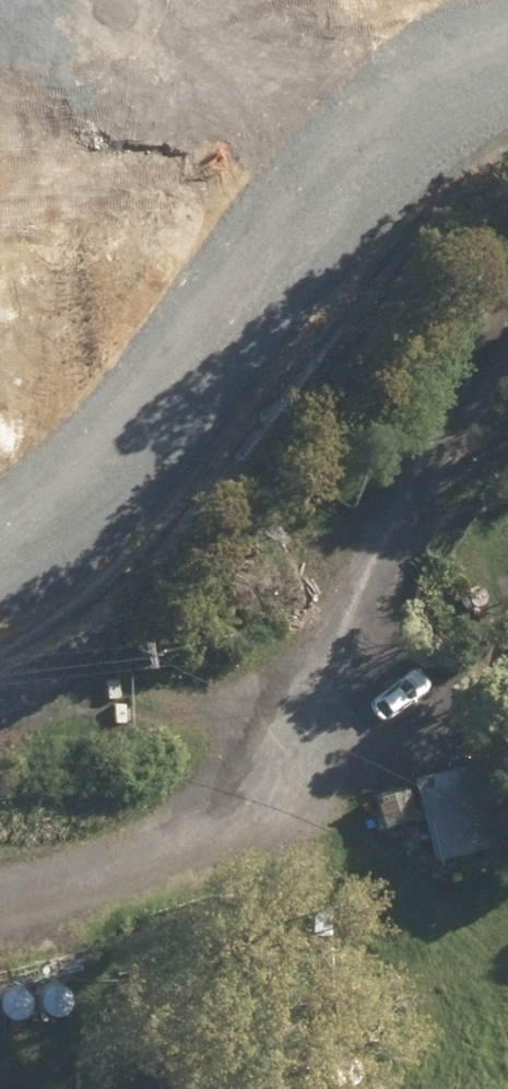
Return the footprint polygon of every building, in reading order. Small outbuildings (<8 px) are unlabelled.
[(436,860),(507,843),(507,792),(500,756),(416,776),(436,860)]
